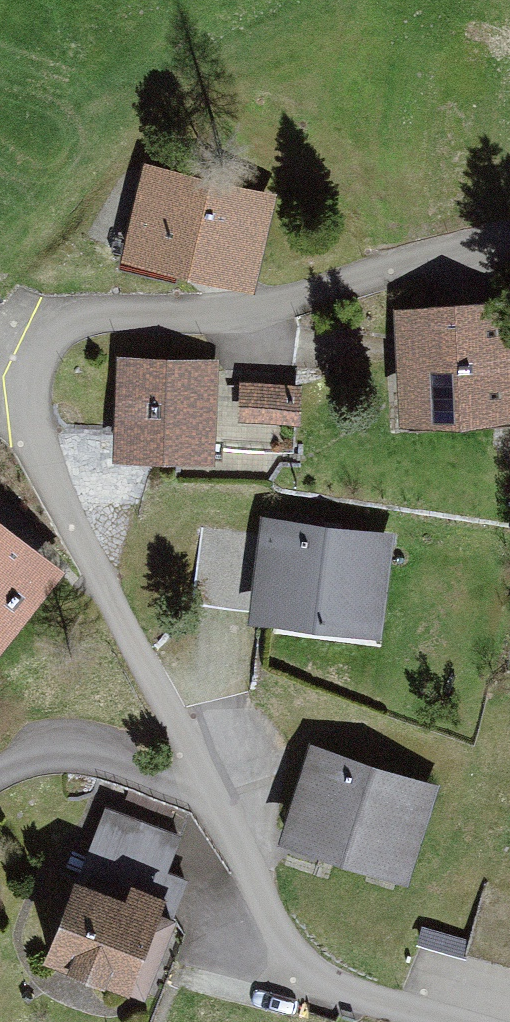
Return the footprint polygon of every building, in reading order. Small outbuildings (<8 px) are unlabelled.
[(285,195),(150,172),(135,257),(271,280),(285,195)] [(408,324),(415,433),(509,428),(509,318),(408,324)] [(227,364),(127,363),(127,464),(227,464),(227,364)] [(239,378),(238,417),(303,418),(304,380),(239,378)] [(0,498),(0,642),(27,660),(83,577),(3,524),(14,508),(0,498)] [(252,605),(260,535),(201,528),(193,598),(252,605)] [(399,542),(273,528),(261,632),(387,647),(399,542)] [(444,788),(316,754),(292,843),(420,877),(444,788)] [(86,860),(159,888),(181,831),(108,803),(86,860)] [(144,903),(97,887),(74,955),(164,986),(192,904),(149,889),(144,903)]
